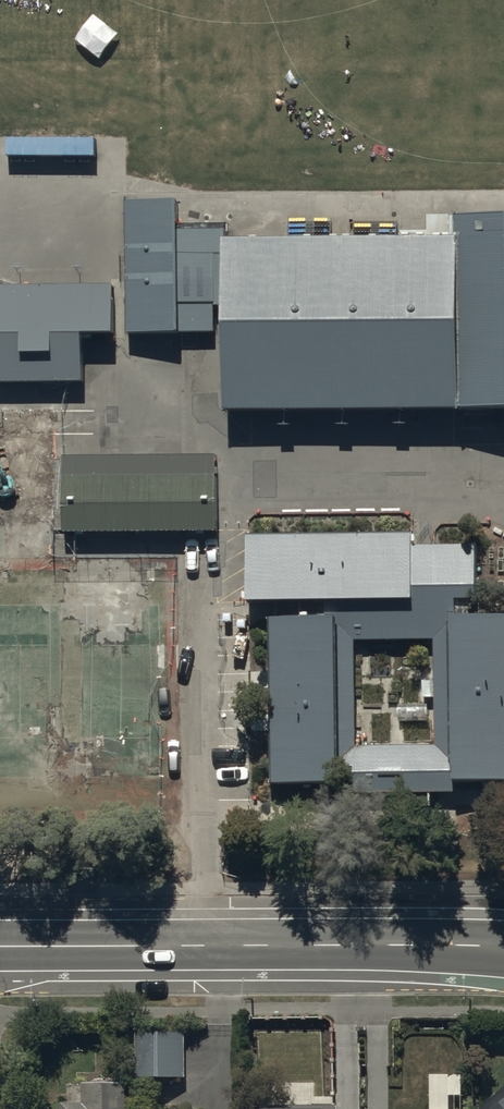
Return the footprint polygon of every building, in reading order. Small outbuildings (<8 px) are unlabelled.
[(174,201),(123,201),(124,331),(175,331),(174,201)] [(425,220),(425,234),(220,238),(224,414),(503,408),(503,219),(425,220)] [(0,285),(0,384),(79,383),(78,336),(107,335),(106,284),(0,285)] [(49,411),(0,413),(0,523),(53,522),(49,411)] [(219,461),(66,460),(65,542),(219,543),(219,461)] [(240,533),(241,610),(266,610),(267,788),(337,788),(342,771),(358,771),(358,798),(428,797),(428,812),(503,811),(503,615),(479,615),(478,545),(415,546),(415,532),(240,533)] [(184,1034),(134,1035),(135,1082),(185,1081),(184,1034)] [(429,1078),(429,1108),(449,1108),(449,1100),(462,1100),(462,1078),(429,1078)] [(128,1085),(84,1085),(84,1108),(82,1108),(128,1108),(128,1085)] [(483,1108),(503,1108),(503,1093),(483,1108)]
